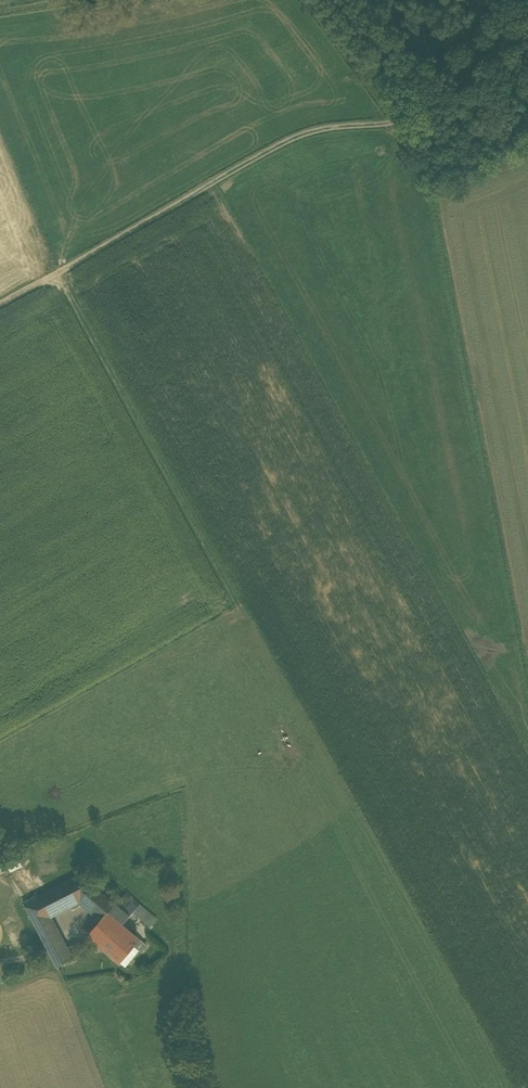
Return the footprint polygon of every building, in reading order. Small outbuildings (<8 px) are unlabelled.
[(17,854),(4,859),(10,872),(14,870),(22,867),(23,867),(17,854)] [(22,867),(14,870),(19,881),(27,878),(22,867)] [(122,925),(133,913),(137,907),(132,903),(131,903),(124,912),(115,904),(80,875),(24,903),(46,946),(50,953),(58,967),(74,958),(79,955),(76,950),(73,944),(68,947),(63,950),(61,947),(57,940),(46,919),(51,916),(78,903),(90,897),(108,912),(122,925)] [(132,903),(135,900),(126,892),(115,904),(124,912),(131,903),(132,903)] [(90,897),(78,903),(100,922),(108,912),(90,897)] [(135,900),(132,903),(137,907),(133,913),(138,918),(146,909),(135,900)] [(157,918),(146,909),(138,918),(149,927),(157,918)] [(88,936),(120,963),(127,954),(134,946),(139,939),(122,925),(108,912),(100,922),(88,936)] [(63,950),(68,947),(51,916),(46,919),(57,940),(61,947),(63,950)] [(138,950),(141,952),(146,945),(139,939),(134,946),(138,950)] [(134,946),(127,954),(132,958),(138,950),(134,946)]
